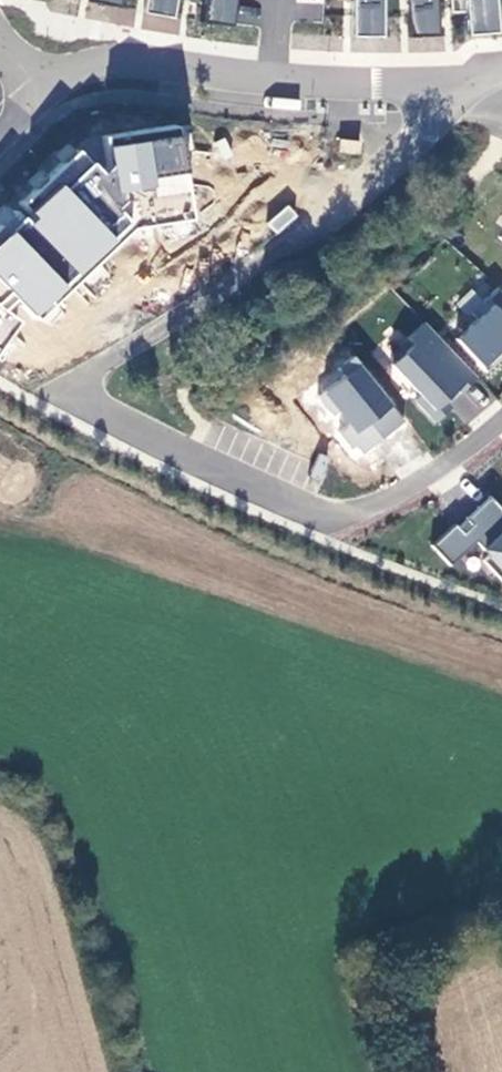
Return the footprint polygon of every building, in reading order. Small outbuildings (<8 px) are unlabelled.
[(144,12),(173,18),(176,0),(146,0),(144,12)] [(200,21),(229,24),(233,0),(203,0),(200,21)] [(353,33),(381,34),(382,0),(353,0),(353,33)] [(407,35),(436,34),(435,0),(405,0),(407,35)] [(465,34),(495,32),(493,0),(462,0),(465,34)] [(2,359),(24,322),(11,311),(18,300),(42,321),(137,228),(196,219),(183,128),(107,139),(115,167),(109,174),(82,152),(0,230),(0,357),(2,359)] [(339,140),(338,152),(358,155),(360,143),(339,140)] [(279,235),(298,215),(286,204),(267,225),(279,235)] [(498,289),(471,314),(477,320),(455,341),(486,373),(501,358),(501,293),(498,289)] [(458,395),(475,378),(424,324),(407,340),(412,345),(391,365),(420,396),(414,402),(434,424),(450,409),(443,401),(454,391),(458,395)] [(358,444),(366,453),(405,421),(362,365),(326,392),(350,425),(341,432),(353,448),(358,444)] [(456,527),(453,525),(430,547),(448,567),(474,543),(487,556),(481,562),(501,584),(501,512),(488,497),(464,520),(470,526),(462,533),(456,527)] [(470,526),(464,520),(456,527),(462,533),(470,526)]
